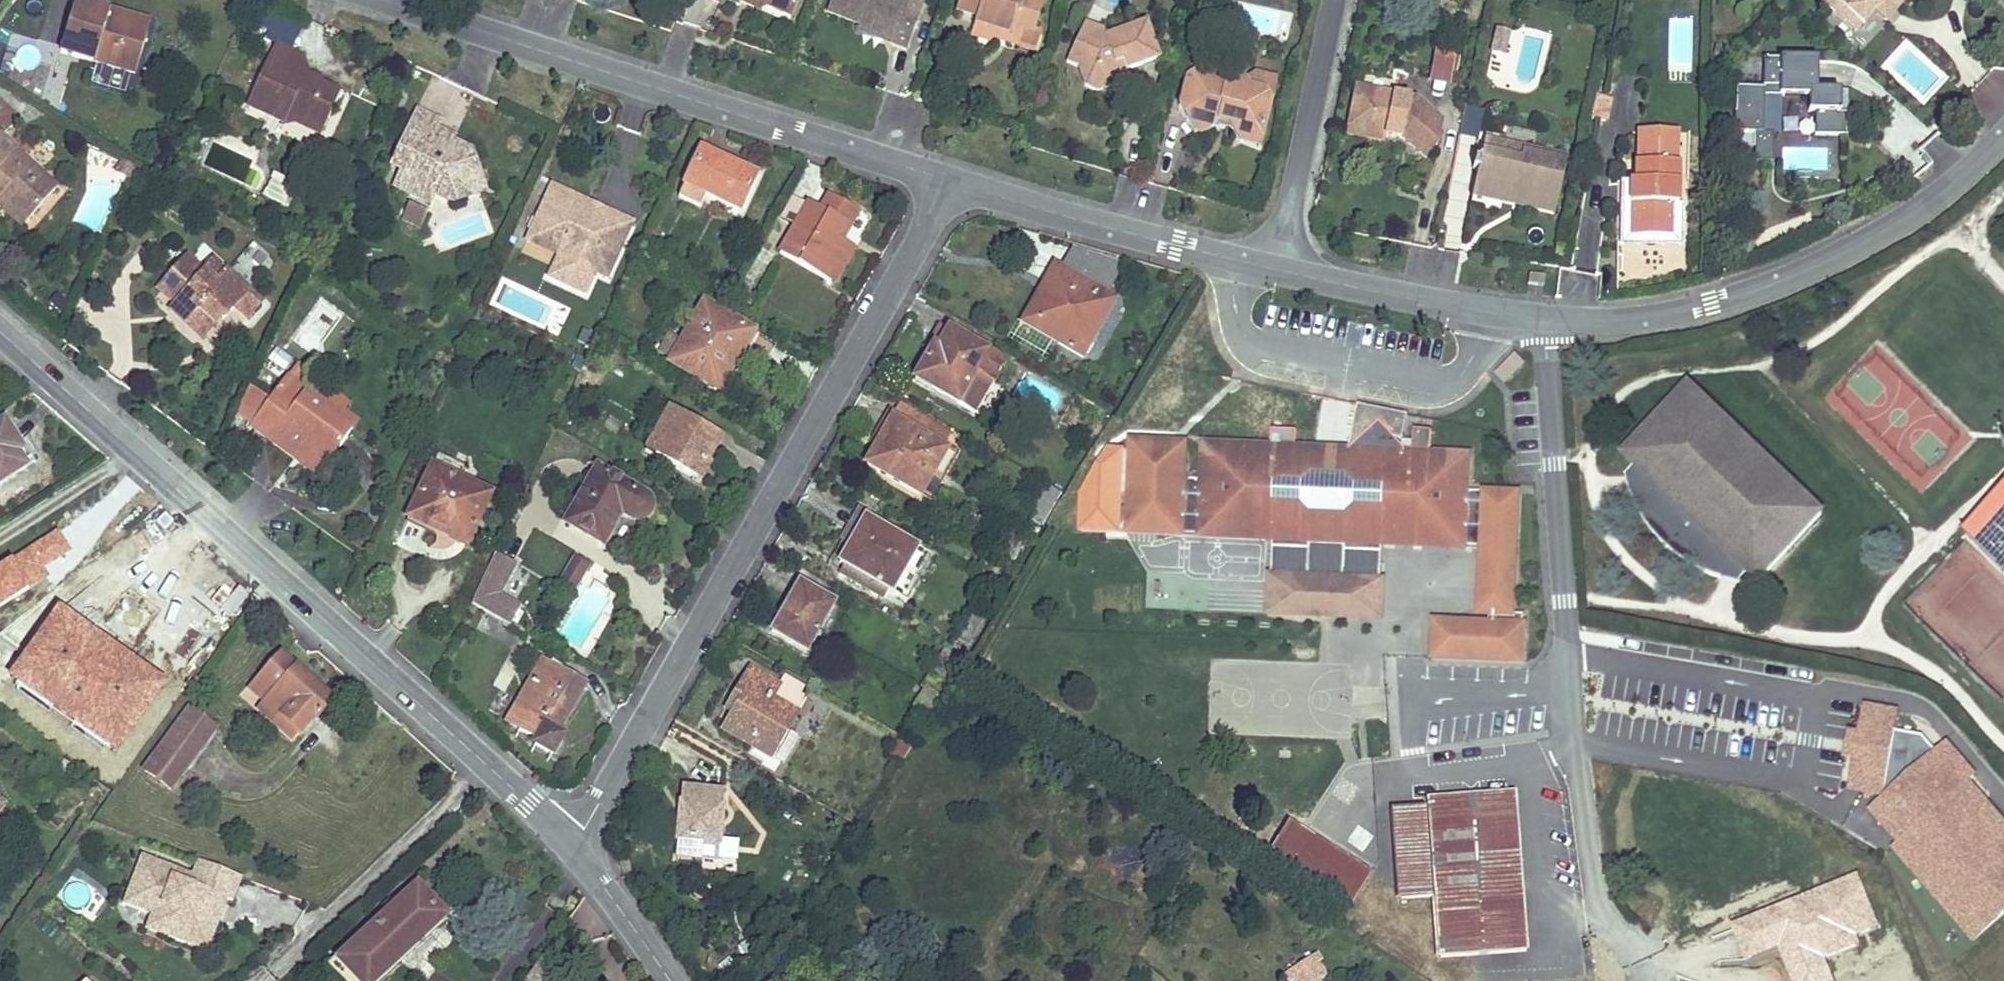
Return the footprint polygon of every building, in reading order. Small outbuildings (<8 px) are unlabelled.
[(740,1),(757,8),(766,6),(753,0),(740,0),(740,1)] [(766,6),(791,16),(797,0),(753,0),(766,6)] [(827,12),(860,25),(892,37),(890,43),(906,50),(919,17),(904,11),(908,0),(831,0),(827,12)] [(914,0),(908,0),(904,11),(919,17),(924,4),(914,0)] [(955,12),(976,18),(974,24),(1016,38),(1014,45),(1034,52),(1040,34),(1033,32),(1042,6),(1024,0),(959,0),(955,12)] [(1821,2),(1834,13),(1839,8),(1861,27),(1884,0),(1896,11),(1906,0),(1822,0),(1821,2)] [(135,75),(147,34),(106,22),(109,11),(75,1),(60,53),(135,75)] [(1247,8),(1241,23),(1270,35),(1277,21),(1247,8)] [(106,22),(147,34),(150,23),(109,11),(106,22)] [(293,48),(301,25),(276,16),(268,39),(293,48)] [(1146,22),(1105,37),(1107,43),(1091,49),(1077,42),(1068,61),(1079,66),(1086,85),(1098,91),(1115,84),(1112,75),(1126,69),(1159,58),(1146,22)] [(1107,43),(1105,37),(1103,30),(1086,22),(1077,42),(1091,49),(1107,43)] [(1014,45),(1016,38),(974,24),(970,36),(990,42),(992,38),(1014,45)] [(892,37),(860,25),(857,31),(890,43),(892,37)] [(1504,56),(1510,32),(1498,29),(1492,53),(1504,56)] [(298,120),(322,132),(340,93),(318,83),(295,72),(302,58),(274,45),(246,106),(284,124),(290,112),(297,115),(298,120)] [(1447,83),(1452,57),(1437,55),(1432,80),(1447,83)] [(1735,87),(1733,132),(1780,134),(1781,97),(1812,98),(1811,134),(1842,136),(1844,90),(1817,89),(1818,59),(1763,57),(1762,88),(1735,87)] [(295,72),(318,83),(320,80),(310,74),(302,58),(295,72)] [(1129,79),(1126,69),(1112,75),(1115,84),(1129,79)] [(1227,79),(1222,70),(1213,75),(1197,71),(1186,78),(1179,105),(1196,134),(1202,135),(1215,128),(1216,124),(1219,122),(1228,124),(1240,143),(1263,129),(1270,102),(1264,92),(1249,88),(1245,81),(1230,77),(1227,79)] [(1259,73),(1245,81),(1249,88),(1264,92),(1270,102),(1277,77),(1259,73)] [(45,86),(34,83),(31,93),(42,96),(45,86)] [(1415,100),(1356,88),(1348,126),(1385,134),(1401,137),(1425,158),(1435,146),(1440,122),(1415,100)] [(1610,98),(1596,94),(1591,118),(1605,120),(1610,98)] [(18,115),(0,99),(0,135),(18,115)] [(468,174),(477,171),(470,151),(452,143),(449,149),(432,142),(438,130),(441,122),(415,110),(389,166),(399,170),(392,187),(430,205),(435,194),(451,202),(465,197),(461,188),(468,174)] [(290,112),(284,124),(294,123),(321,135),(322,132),(298,120),(297,115),(290,112)] [(1233,132),(1228,124),(1219,122),(1216,124),(1215,128),(1233,132)] [(1385,134),(1348,126),(1346,133),(1383,141),(1385,134)] [(454,138),(438,130),(432,142),(449,149),(452,143),(454,138)] [(1638,162),(1676,163),(1677,132),(1639,132),(1638,162)] [(1741,133),(1741,158),(1773,158),(1773,133),(1741,133)] [(3,197),(28,219),(57,187),(0,136),(0,200),(3,197)] [(1480,155),(1519,163),(1520,156),(1564,166),(1565,161),(1483,143),(1480,155)] [(699,150),(678,197),(700,207),(706,195),(739,210),(755,175),(699,150)] [(1472,193),(1554,211),(1564,166),(1520,156),(1519,163),(1480,155),(1479,162),(1474,161),(1472,171),(1477,172),(1472,193)] [(116,173),(129,179),(134,168),(121,162),(116,173)] [(1638,162),(1636,162),(1635,181),(1630,181),(1629,235),(1671,236),(1672,205),(1677,205),(1678,163),(1676,163),(1638,162)] [(484,190),(477,171),(468,174),(461,188),(465,197),(484,190)] [(299,186),(273,173),(261,197),(287,210),(299,186)] [(1629,235),(1630,181),(1620,180),(1619,245),(1682,247),(1683,205),(1677,205),(1672,205),(1671,236),(1629,235)] [(548,277),(585,294),(595,272),(607,278),(632,222),(603,209),(598,220),(585,214),(590,203),(551,185),(531,229),(563,244),(558,255),(548,277)] [(842,241),(835,238),(842,228),(847,231),(858,212),(829,196),(821,210),(809,203),(807,206),(796,227),(780,254),(827,281),(848,245),(842,241)] [(0,200),(0,206),(22,226),(28,219),(3,197),(0,200)] [(796,227),(807,206),(792,198),(780,218),(796,227)] [(603,209),(590,203),(585,214),(598,220),(603,209)] [(408,205),(401,219),(420,228),(427,213),(408,205)] [(842,241),(847,231),(842,228),(835,238),(842,241)] [(531,229),(525,241),(558,255),(563,244),(531,229)] [(833,285),(854,248),(848,245),(827,281),(833,285)] [(264,278),(275,260),(252,246),(242,263),(264,278)] [(1072,248),(1061,269),(1054,265),(1044,281),(1054,286),(1034,320),(1061,335),(1057,343),(1082,357),(1115,299),(1106,294),(1123,265),(1072,248)] [(224,270),(214,282),(201,270),(187,257),(158,289),(176,305),(170,311),(201,339),(221,317),(223,319),(233,307),(246,319),(260,303),(224,270)] [(214,282),(224,270),(212,259),(201,270),(214,282)] [(1544,276),(1529,274),(1528,284),(1543,286),(1544,276)] [(743,281),(739,289),(748,293),(752,285),(743,281)] [(1054,286),(1044,281),(1021,322),(1057,343),(1061,335),(1034,320),(1054,286)] [(739,289),(732,301),(746,309),(753,296),(739,289)] [(753,331),(704,303),(680,345),(672,359),(670,363),(714,388),(737,347),(742,350),(753,331)] [(937,348),(948,330),(939,325),(925,351),(929,353),(933,346),(937,348)] [(929,353),(915,379),(974,412),(1003,361),(948,330),(937,348),(933,346),(929,353)] [(660,352),(672,359),(680,345),(668,338),(660,352)] [(276,348),(267,360),(284,372),(293,360),(276,348)] [(315,376),(299,363),(289,376),(306,389),(315,376)] [(304,399),(309,392),(288,377),(271,401),(251,428),(293,459),(300,450),(325,468),(350,433),(304,399)] [(251,428),(271,401),(249,386),(234,416),(251,428)] [(304,399),(350,433),(358,422),(344,412),(351,403),(332,389),(326,397),(312,388),(309,392),(304,399)] [(1627,454),(1637,463),(1649,474),(1630,494),(1646,523),(1659,540),(1672,552),(1689,564),(1720,578),(1738,560),(1750,571),(1759,580),(1821,514),(1690,388),(1627,454)] [(896,411),(891,419),(942,448),(950,435),(899,405),(896,411)] [(1358,405),(1349,450),(1401,452),(1408,416),(1358,405)] [(654,457),(678,413),(669,408),(644,451),(654,457)] [(876,446),(891,419),(896,411),(891,408),(871,443),(876,446)] [(721,437),(678,413),(654,457),(696,481),(721,437)] [(876,446),(865,464),(919,495),(945,450),(942,448),(891,419),(876,446)] [(26,467),(17,454),(22,450),(4,422),(0,424),(0,484),(26,467)] [(1172,479),(1174,442),(1131,441),(1127,532),(1273,537),(1271,575),(1384,579),(1385,542),(1482,547),(1480,613),(1491,613),(1490,624),(1434,621),(1432,658),(1523,662),(1525,614),(1512,614),(1517,494),(1466,492),(1467,456),(1429,454),(1430,441),(1413,440),(1412,453),(1401,452),(1349,450),(1338,459),(1337,467),(1322,466),(1323,456),(1316,448),(1204,444),(1202,480),(1182,479),(1172,479)] [(1172,479),(1182,479),(1184,443),(1174,442),(1172,479)] [(1338,459),(1349,450),(1316,448),(1323,456),(1322,466),(1337,467),(1338,459)] [(318,477),(325,468),(300,450),(293,459),(318,477)] [(919,495),(930,502),(956,457),(945,450),(919,495)] [(1649,474),(1637,463),(1625,475),(1628,484),(1630,494),(1649,474)] [(490,494),(432,467),(408,517),(466,544),(490,494)] [(645,496),(597,468),(566,523),(604,544),(621,512),(634,519),(640,519),(647,515),(651,507),(650,501),(645,496)] [(1041,525),(1060,493),(1046,485),(1027,517),(1041,525)] [(1961,536),(2003,578),(2003,492),(1961,536)] [(1074,505),(1065,519),(1075,526),(1084,511),(1074,505)] [(840,541),(848,545),(864,517),(868,512),(859,507),(840,541)] [(1123,513),(1103,512),(1103,529),(1122,530),(1123,513)] [(917,547),(864,517),(848,545),(838,563),(843,565),(838,573),(883,598),(888,590),(902,598),(915,575),(904,569),(917,547)] [(1013,560),(1026,540),(1008,529),(996,549),(1013,560)] [(927,553),(917,547),(904,569),(915,575),(927,553)] [(496,554),(472,604),(510,625),(520,607),(498,595),(515,565),(496,554)] [(567,571),(580,579),(587,566),(574,559),(567,571)] [(1750,571),(1738,560),(1720,578),(1730,581),(1738,583),(1750,571)] [(133,585),(183,655),(198,645),(193,639),(210,627),(187,593),(183,596),(179,591),(168,576),(162,581),(155,570),(133,585)] [(567,571),(560,582),(574,590),(580,579),(567,571)] [(1384,579),(1271,575),(1270,614),(1382,618),(1384,579)] [(833,603),(798,584),(771,633),(806,652),(833,603)] [(984,616),(975,610),(958,638),(968,644),(984,616)] [(193,639),(198,645),(215,633),(210,627),(193,639)] [(962,660),(943,649),(931,670),(950,681),(962,660)] [(137,686),(152,697),(175,664),(159,653),(137,686)] [(264,701),(300,733),(314,717),(316,719),(332,702),(280,656),(250,689),(264,701)] [(542,663),(518,703),(529,710),(518,730),(536,740),(534,745),(550,755),(560,738),(554,734),(582,686),(542,663)] [(152,697),(169,709),(192,675),(175,664),(152,697)] [(750,668),(727,709),(734,713),(724,731),(783,764),(799,736),(788,729),(805,699),(799,696),(784,687),(750,668)] [(784,687),(799,696),(805,686),(790,677),(784,687)] [(925,688),(914,707),(929,716),(941,697),(925,688)] [(292,743),(300,733),(264,701),(256,710),(292,743)] [(529,710),(518,703),(507,723),(518,730),(529,710)] [(1862,707),(1849,789),(1884,795),(1886,785),(1913,789),(1921,738),(1896,735),(1900,713),(1862,707)] [(145,771),(170,789),(214,727),(189,709),(145,771)] [(902,762),(913,743),(900,736),(889,754),(902,762)] [(1957,957),(2003,918),(2003,827),(1969,786),(1977,780),(1949,747),(1873,810),(1902,844),(1908,839),(1922,855),(1892,880),(1957,957)] [(55,771),(68,780),(76,768),(64,760),(55,771)] [(675,857),(716,861),(719,840),(723,792),(681,788),(675,857)] [(1515,791),(1427,797),(1439,958),(1527,952),(1515,791)] [(1431,897),(1425,806),(1394,808),(1400,900),(1431,897)] [(1351,906),(1369,876),(1285,825),(1267,854),(1351,906)] [(1765,862),(1696,830),(1681,863),(1709,876),(1684,931),(1743,958),(1788,862),(1778,857),(1774,866),(1765,862)] [(738,842),(719,840),(716,861),(736,863),(738,842)] [(168,938),(187,945),(193,931),(212,938),(222,914),(207,908),(212,893),(227,899),(233,901),(242,877),(197,860),(192,874),(141,855),(125,897),(144,904),(141,911),(150,915),(173,923),(168,938)] [(359,980),(374,980),(443,915),(416,887),(340,961),(359,980)] [(4,902),(10,894),(2,888),(0,891),(0,899),(4,902)] [(207,908),(222,914),(227,899),(212,893),(207,908)] [(122,904),(141,911),(144,904),(125,897),(122,904)] [(145,929),(168,938),(173,923),(150,915),(145,929)] [(187,945),(207,953),(212,938),(193,931),(187,945)] [(536,964),(551,974),(555,968),(541,958),(536,964)] [(1312,958),(1291,972),(1297,980),(1313,980),(1322,975),(1312,958)] [(551,974),(536,964),(525,980),(546,980),(551,974)]
